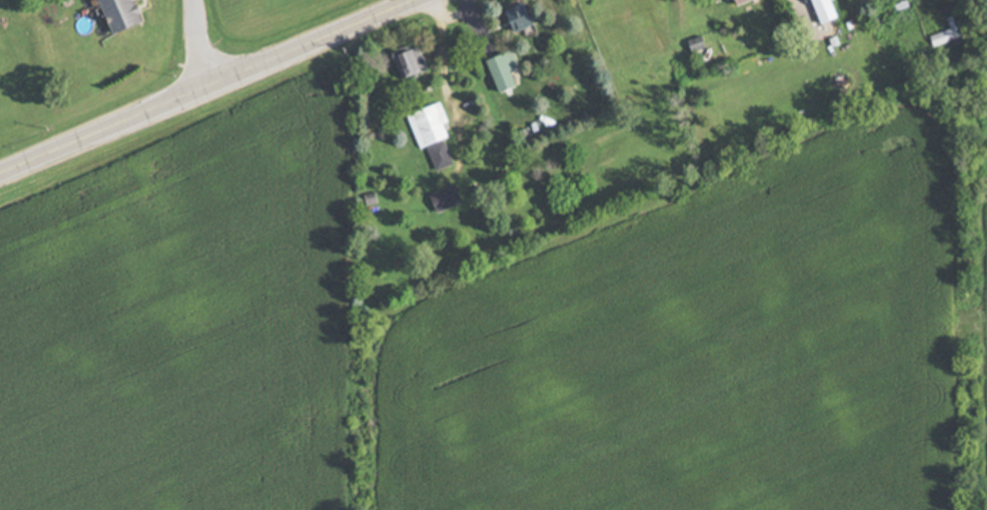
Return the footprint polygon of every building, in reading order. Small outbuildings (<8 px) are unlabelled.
[(150,22),(140,0),(105,0),(120,35),(150,22)] [(518,33),(540,22),(529,0),(528,0),(507,10),(518,33)] [(842,18),(837,0),(817,0),(822,23),(842,18)] [(931,39),(937,49),(962,34),(956,24),(931,39)] [(396,55),(404,80),(432,71),(425,47),(396,55)] [(516,79),(515,69),(520,68),(518,54),(490,57),(492,81),(516,79)] [(421,148),(430,146),(438,170),(455,164),(447,139),(453,137),(441,103),(409,114),(421,148)] [(431,195),(439,213),(467,201),(460,182),(431,195)]
